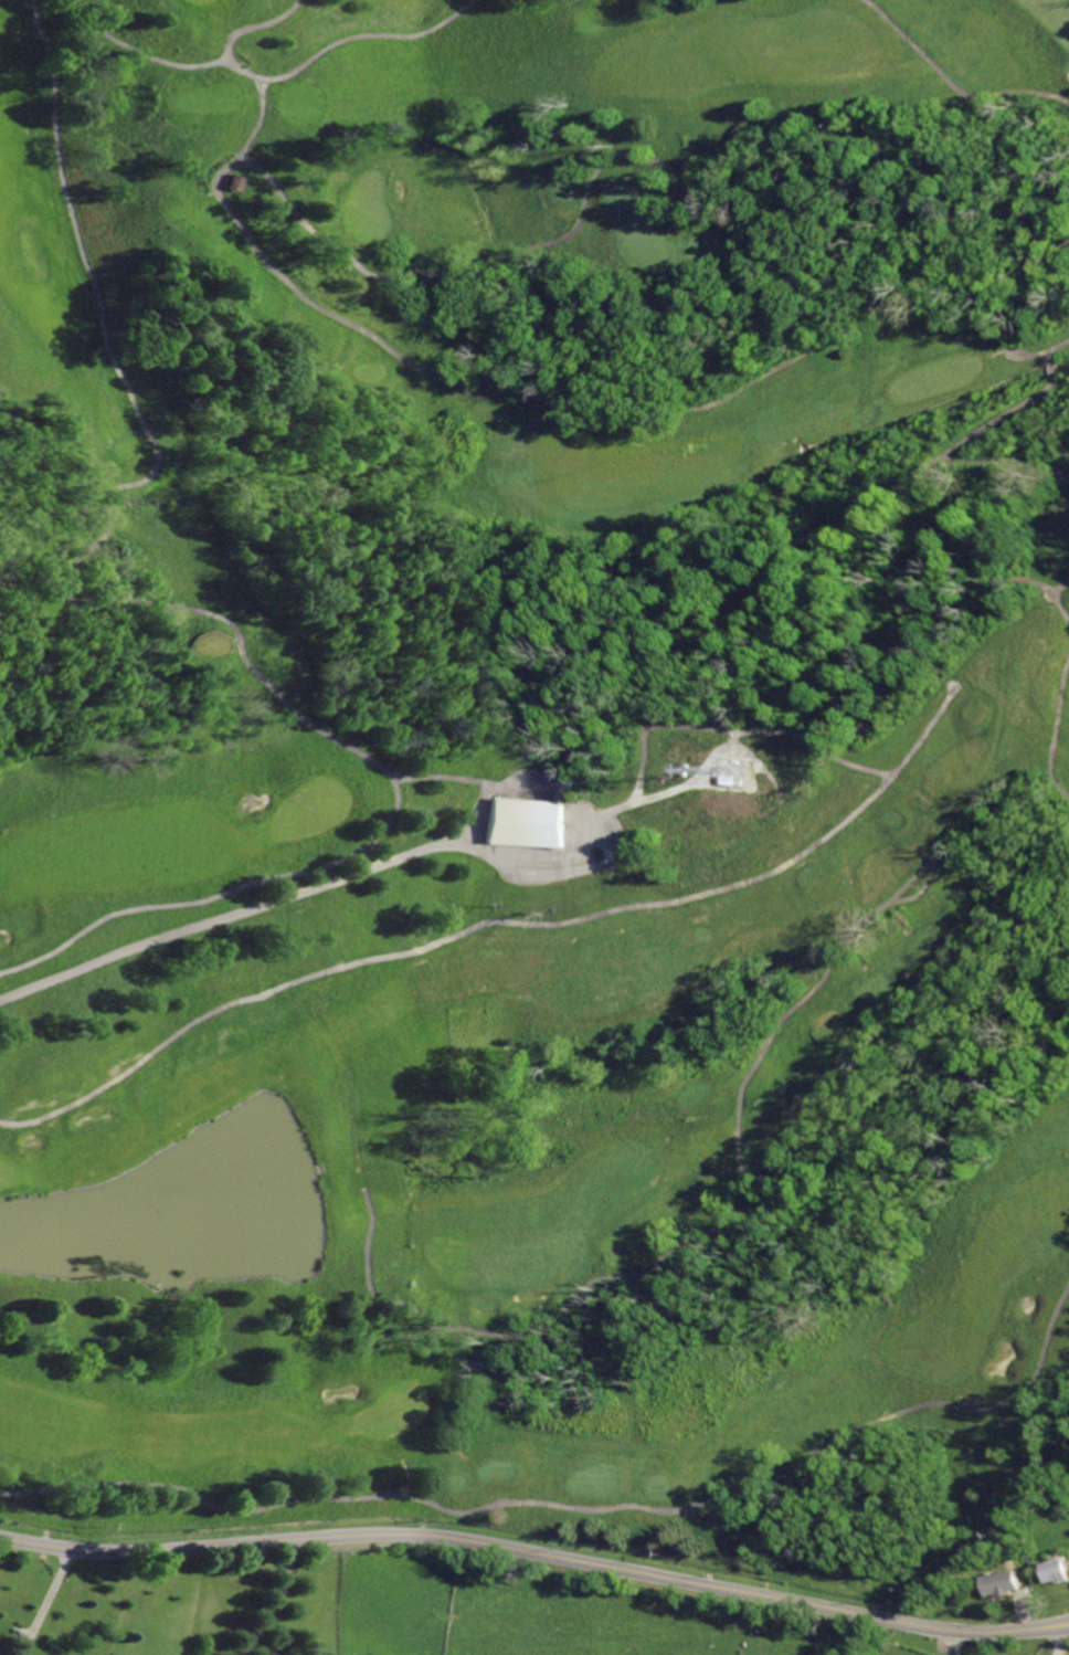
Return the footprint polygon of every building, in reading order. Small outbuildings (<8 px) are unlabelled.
[(236,170),(227,189),(243,196),(252,177),(243,173),(236,170)] [(741,755),(722,762),(719,781),(735,791),(752,784),(754,765),(741,755)] [(487,799),(486,829),(485,841),(567,845),(568,822),(569,802),(487,799)] [(1049,1588),(1068,1582),(1068,1554),(1042,1561),(1049,1588)] [(985,1575),(991,1600),(1024,1592),(1018,1568),(985,1575)]
